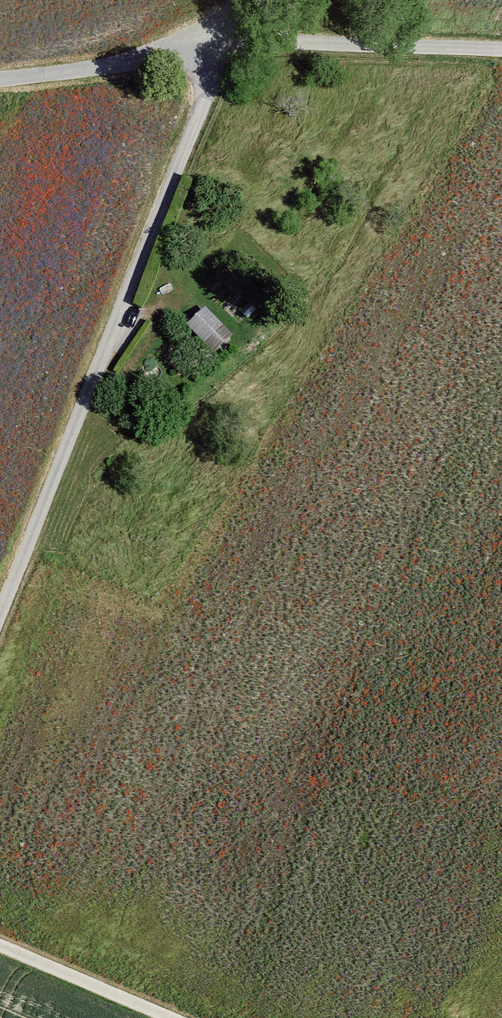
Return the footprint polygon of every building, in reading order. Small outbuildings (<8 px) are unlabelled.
[(187,328),(214,357),(233,339),(205,310),(187,328)]
